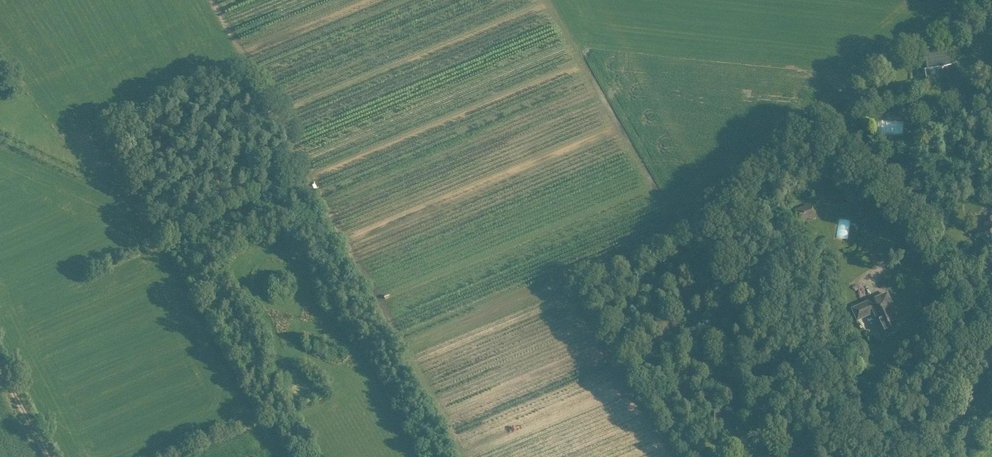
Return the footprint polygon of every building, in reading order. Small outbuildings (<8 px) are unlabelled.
[(966,98),(960,75),(958,65),(952,66),(949,51),(938,52),(926,54),(929,71),(946,68),(955,101),(966,98)] [(917,107),(908,101),(906,103),(893,110),(909,121),(917,107)] [(906,124),(881,123),(880,137),(905,138),(906,124)] [(918,187),(914,194),(921,198),(924,191),(918,187)] [(793,212),(799,226),(817,218),(811,204),(793,212)] [(900,204),(895,209),(906,219),(911,214),(900,204)] [(866,223),(873,215),(866,208),(858,215),(866,223)] [(938,212),(933,227),(940,229),(941,230),(947,215),(946,215),(940,213),(938,212)] [(916,216),(910,222),(921,233),(927,226),(916,216)] [(851,242),(851,224),(861,225),(862,220),(839,218),(838,241),(851,242)] [(978,236),(991,247),(991,219),(978,236)] [(882,340),(886,338),(901,331),(897,321),(890,306),(893,305),(888,294),(853,310),(854,312),(858,321),(874,314),(881,327),(877,330),(882,340)] [(771,365),(758,375),(760,379),(774,369),(771,365)] [(680,392),(684,400),(694,395),(690,387),(680,392)] [(715,411),(714,430),(724,431),(725,411),(715,411)] [(815,440),(813,448),(819,450),(822,441),(815,440)]
